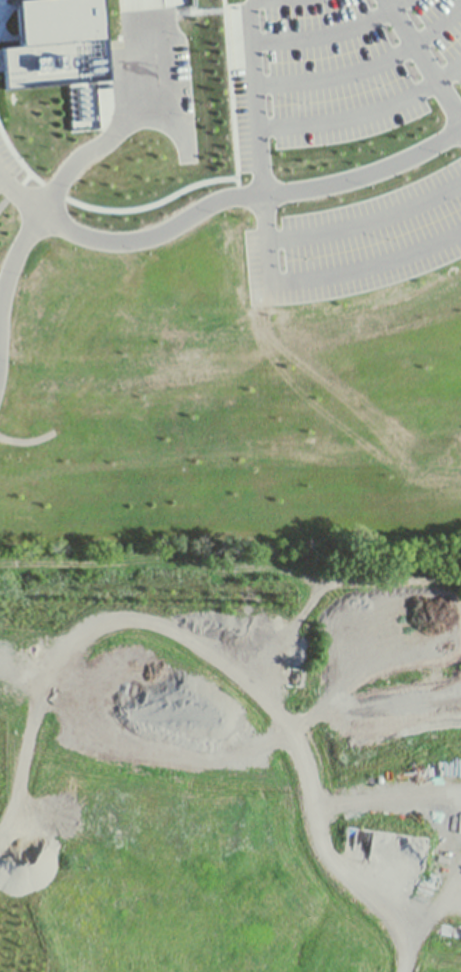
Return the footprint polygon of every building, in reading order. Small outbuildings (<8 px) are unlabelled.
[(13,4),(12,0),(102,0),(109,80),(94,81),(97,113),(57,116),(54,84),(41,86),(29,87),(7,89),(3,47),(21,46),(17,3),(13,4)]
